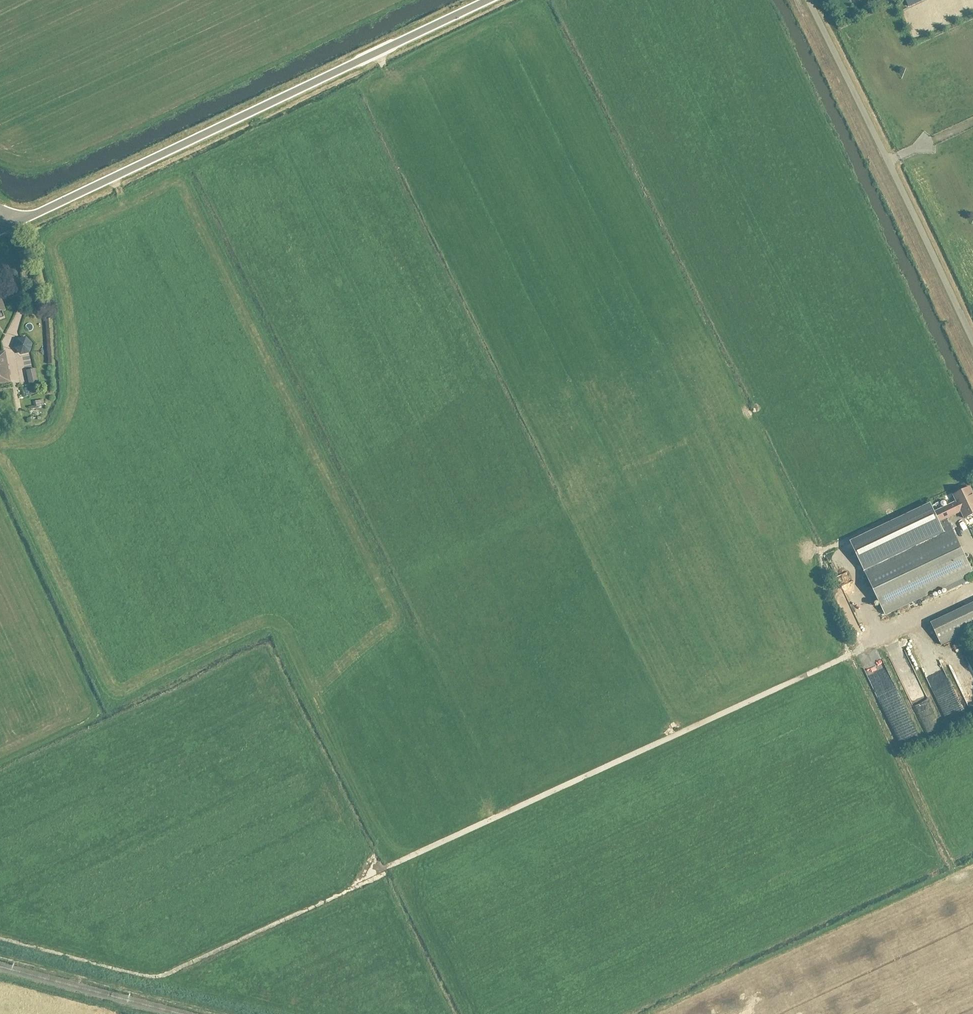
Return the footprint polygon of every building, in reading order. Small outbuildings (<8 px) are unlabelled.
[(13,350),(28,352),(29,341),(15,339),(13,350)] [(0,353),(0,383),(9,381),(4,352),(0,353)] [(30,383),(37,382),(34,368),(27,369),(30,383)] [(961,511),(964,518),(972,514),(972,492),(970,487),(953,495),(956,501),(934,511),(931,504),(850,542),(885,615),(972,573),(972,572),(950,523),(949,523),(946,518),(961,511)] [(820,522),(811,525),(815,537),(824,534),(820,522)] [(931,623),(941,645),(972,629),(972,603),(931,623)] [(944,714),(957,709),(933,656),(921,662),(944,714)]
